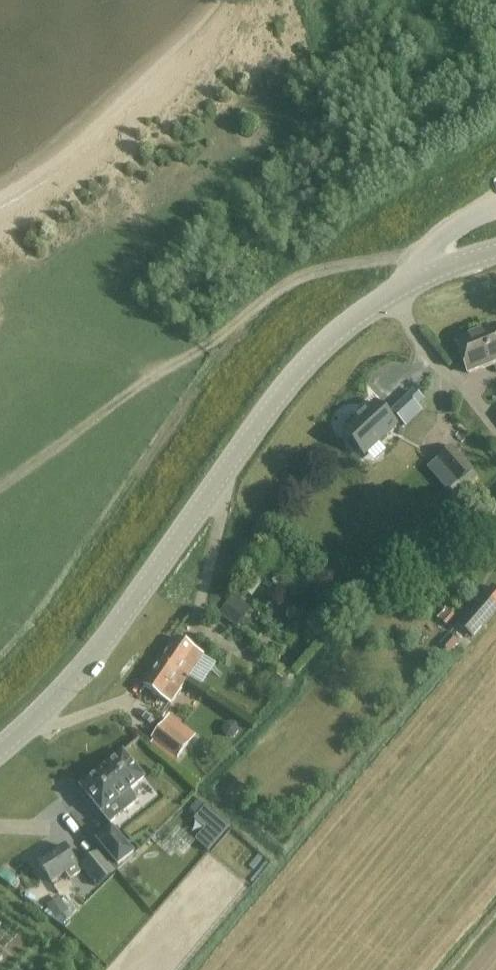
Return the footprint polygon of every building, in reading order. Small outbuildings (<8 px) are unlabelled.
[(495,326),(455,342),(468,374),(495,362),(495,328),(495,326)] [(424,401),(414,390),(407,396),(417,407),(424,401)] [(374,404),(338,439),(360,462),(395,428),(374,404)] [(437,460),(458,484),(473,471),(452,446),(437,460)] [(254,570),(240,590),(252,598),(266,579),(254,570)] [(233,595),(218,615),(236,629),(252,610),(233,595)] [(472,639),(474,640),(495,614),(495,605),(485,595),(458,626),(472,639)] [(445,627),(454,617),(452,615),(455,611),(448,605),(436,619),(445,627)] [(449,635),(439,646),(449,654),(459,643),(449,635)] [(177,638),(160,663),(186,682),(203,658),(177,638)] [(170,705),(186,682),(160,663),(144,687),(170,705)] [(275,675),(264,692),(270,696),(282,679),(275,675)] [(163,725),(152,739),(177,759),(188,745),(163,725)] [(144,780),(123,753),(80,788),(101,814),(117,802),(124,812),(138,801),(130,791),(144,780)] [(197,817),(193,821),(204,830),(194,841),(208,853),(229,829),(205,807),(205,808),(204,808),(197,817)] [(112,827),(96,840),(118,867),(134,854),(112,827)] [(66,874),(70,881),(81,874),(64,847),(38,863),(51,883),(66,874)] [(100,854),(82,867),(96,886),(113,872),(100,854)] [(47,906),(55,920),(59,925),(72,916),(69,911),(60,898),(47,906)]
